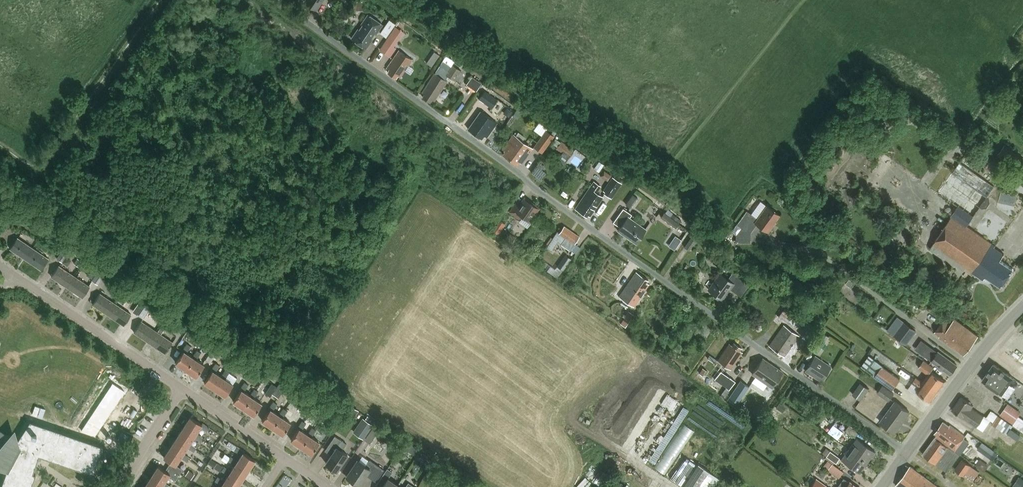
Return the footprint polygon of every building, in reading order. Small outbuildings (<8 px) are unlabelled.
[(304,0),(316,9),(322,0),(304,0)] [(363,1),(355,1),(355,10),(363,10),(363,1)] [(358,28),(352,37),(366,47),(373,38),(371,37),(374,33),(375,33),(376,33),(383,23),(368,14),(362,23),(363,24),(360,28),(358,28)] [(388,19),(379,32),(385,36),(394,23),(388,19)] [(395,26),(385,40),(391,44),(401,29),(395,26)] [(405,54),(415,38),(405,31),(399,41),(403,44),(399,50),(399,49),(387,67),(390,69),(388,71),(396,77),(398,74),(400,76),(412,59),(405,54)] [(455,79),(461,70),(444,58),(423,92),(425,93),(423,96),(430,101),(432,98),(434,100),(446,81),(442,78),(446,73),(455,79)] [(467,82),(477,89),(482,82),(472,75),(467,82)] [(492,108),(498,100),(485,90),(479,99),(492,108)] [(507,106),(503,111),(509,115),(513,110),(507,106)] [(487,137),(497,122),(481,110),(469,128),(482,138),(484,135),(487,137)] [(545,128),(533,145),(541,151),(553,135),(550,132),(545,128)] [(522,162),(532,148),(514,134),(503,148),(506,150),(504,153),(517,163),(519,160),(522,162)] [(574,150),(561,141),(556,148),(563,153),(564,151),(570,156),(574,150)] [(542,167),(545,164),(540,160),(530,171),(540,179),(547,171),(542,167)] [(958,206),(929,248),(955,266),(956,265),(964,271),(965,270),(972,275),(974,273),(983,280),(986,276),(1001,287),(1013,270),(1000,261),(1004,255),(994,249),(993,248),(995,246),(966,225),(972,216),(972,217),(994,186),(960,162),(938,192),(958,206)] [(610,199),(621,183),(613,177),(603,191),(605,193),(604,194),(610,199)] [(590,215),(603,196),(595,191),(598,186),(593,182),(576,208),(587,216),(588,214),(590,215)] [(633,193),(625,203),(630,207),(637,197),(633,193)] [(537,207),(525,199),(520,205),(516,202),(509,211),(520,219),(523,215),(529,219),(537,207)] [(732,230),(731,231),(736,234),(736,241),(750,242),(751,232),(757,224),(768,232),(776,221),(775,221),(780,214),(767,205),(761,200),(751,213),(747,210),(732,230)] [(632,213),(623,207),(613,221),(620,226),(618,230),(636,242),(646,228),(630,217),(632,213)] [(664,210),(677,220),(679,218),(666,208),(664,210)] [(664,210),(660,216),(675,226),(678,221),(677,220),(664,210)] [(498,219),(492,229),(498,233),(505,223),(498,219)] [(570,249),(580,235),(564,224),(559,232),(561,233),(557,238),(562,242),(561,243),(570,249)] [(722,236),(729,235),(731,231),(732,230),(729,228),(730,227),(727,226),(723,231),(722,236)] [(517,238),(509,232),(506,237),(513,242),(517,238)] [(691,236),(684,246),(690,249),(696,239),(691,236)] [(18,237),(10,248),(26,258),(33,247),(18,237)] [(558,240),(555,238),(554,237),(547,246),(551,250),(558,240)] [(715,239),(712,244),(713,245),(715,246),(731,258),(736,252),(730,247),(729,249),(720,242),(720,243),(717,241),(716,240),(715,239)] [(672,240),(668,245),(675,250),(678,244),(672,240)] [(33,247),(26,258),(41,269),(49,258),(33,247)] [(68,252),(67,251),(63,248),(56,258),(62,261),(68,252)] [(571,258),(567,255),(559,267),(563,269),(571,258)] [(77,258),(74,263),(79,266),(82,261),(77,258)] [(85,261),(82,265),(89,269),(91,264),(85,261)] [(59,265),(51,276),(67,287),(74,275),(59,265)] [(105,274),(99,270),(92,280),(98,284),(105,274)] [(634,306),(650,283),(647,281),(648,279),(637,271),(620,296),(634,306)] [(719,272),(708,288),(722,298),(729,288),(735,292),(743,280),(732,272),(727,278),(719,272)] [(74,275),(67,287),(82,297),(90,286),(74,275)] [(100,292),(92,304),(108,314),(116,303),(100,292)] [(116,303),(108,314),(124,325),(131,314),(116,303)] [(786,320),(793,309),(785,304),(778,315),(786,320)] [(145,305),(138,315),(143,318),(149,309),(145,305)] [(630,312),(622,323),(626,326),(634,314),(630,312)] [(964,355),(979,336),(955,318),(954,318),(948,314),(935,332),(940,336),(940,337),(964,355)] [(141,320),(134,331),(149,342),(157,331),(141,320)] [(808,321),(799,333),(802,336),(801,337),(808,342),(818,328),(808,321)] [(904,321),(895,335),(907,344),(917,331),(904,321)] [(786,353),(799,335),(784,325),(770,345),(781,353),(783,351),(786,353)] [(157,331),(149,342),(165,353),(172,341),(161,333),(158,331),(157,331)] [(822,332),(811,349),(817,353),(829,336),(822,332)] [(204,343),(212,349),(217,352),(221,346),(208,337),(204,343)] [(731,369),(743,352),(740,349),(741,347),(734,341),(732,344),(729,343),(718,360),(731,369)] [(926,342),(919,352),(922,354),(928,358),(934,349),(935,348),(928,344),(926,342)] [(183,350),(175,362),(186,369),(194,357),(193,356),(186,352),(191,345),(187,343),(182,350),(183,350)] [(212,349),(206,359),(210,362),(217,352),(212,349)] [(932,361),(950,374),(957,365),(939,352),(938,352),(934,349),(928,358),(932,361)] [(194,357),(186,369),(196,376),(204,364),(196,359),(201,352),(197,350),(193,356),(194,357)] [(244,365),(249,368),(254,360),(249,356),(244,365)] [(823,377),(830,366),(815,356),(805,371),(818,379),(820,375),(823,377)] [(772,387),(783,371),(763,358),(753,373),(772,387)] [(923,382),(938,392),(945,381),(931,371),(934,367),(923,360),(918,367),(928,374),(923,382)] [(212,370),(205,381),(215,388),(222,376),(221,376),(215,372),(220,365),(216,362),(211,369),(212,370)] [(993,364),(982,380),(1002,394),(1006,388),(1013,378),(993,364)] [(892,389),(899,380),(882,367),(875,376),(892,389)] [(222,376),(215,388),(225,395),(233,383),(225,378),(230,371),(226,369),(221,376),(222,376)] [(720,370),(715,378),(730,389),(735,381),(720,370)] [(938,392),(923,382),(916,377),(913,383),(919,387),(917,390),(931,401),(938,392)] [(734,389),(729,396),(738,403),(750,386),(748,385),(740,380),(734,389)] [(241,389),(233,401),(243,408),(251,396),(250,395),(244,391),(248,384),(245,382),(240,388),(241,389)] [(870,388),(861,382),(853,394),(862,400),(870,388)] [(113,383),(82,430),(95,435),(125,390),(113,383)] [(272,394),(277,387),(272,383),(265,394),(270,397),(271,394),(272,394)] [(277,387),(272,394),(278,398),(284,389),(285,388),(279,383),(278,385),(277,387)] [(882,386),(877,392),(889,400),(893,394),(882,386)] [(251,396),(243,408),(254,415),(262,403),(254,398),(259,391),(255,388),(250,395),(251,396)] [(1006,388),(1002,394),(1009,399),(1013,393),(1006,388)] [(977,426),(984,417),(971,408),(974,405),(961,397),(952,410),(963,418),(963,417),(977,426)] [(270,408),(262,420),(272,427),(280,415),(279,414),(273,410),(277,404),(274,401),(269,408),(270,408)] [(880,421),(887,427),(894,432),(910,412),(895,401),(880,421)] [(353,420),(359,410),(352,405),(351,404),(344,414),(345,414),(353,420)] [(285,414),(287,410),(284,408),(279,414),(280,415),(272,427),(282,434),(290,422),(283,417),(285,414)] [(1001,415),(1000,416),(1013,424),(1014,423),(1014,424),(1018,419),(1005,410),(1001,415)] [(987,417),(992,421),(993,422),(992,424),(1001,430),(1007,421),(1004,420),(991,411),(987,417)] [(984,417),(977,426),(978,427),(984,431),(992,421),(987,417),(986,416),(984,415),(984,417)] [(190,416),(184,426),(195,434),(196,433),(200,427),(207,431),(210,427),(203,422),(202,424),(190,416)] [(330,419),(326,424),(331,428),(335,422),(330,419)] [(363,419),(354,433),(363,440),(373,425),(363,419)] [(299,428),(291,440),(301,446),(309,434),(308,434),(302,430),(306,423),(302,420),(298,427),(299,428)] [(2,486),(31,486),(35,474),(33,473),(39,454),(92,473),(102,446),(77,437),(31,422),(16,444),(0,433),(0,452),(11,459),(2,486)] [(935,437),(959,454),(955,450),(965,436),(950,425),(950,426),(943,422),(935,433),(937,435),(935,437)] [(683,423),(653,466),(665,474),(695,432),(683,423)] [(833,424),(827,431),(837,439),(843,431),(833,424)] [(854,437),(858,432),(848,425),(844,430),(854,437)] [(184,426),(177,437),(189,444),(189,443),(194,437),(201,441),(203,437),(196,433),(195,434),(184,426)] [(309,434),(301,446),(311,453),(319,441),(311,436),(316,429),(312,427),(308,434),(309,434)] [(326,463),(336,470),(347,454),(342,450),(346,443),(335,435),(327,447),(334,451),(326,463)] [(177,437),(171,447),(182,454),(183,453),(187,447),(194,451),(196,447),(189,443),(189,444),(177,437)] [(946,471),(959,454),(935,437),(923,454),(946,471)] [(868,462),(875,451),(856,438),(849,448),(868,462)] [(407,441),(403,447),(410,451),(414,445),(407,441)] [(230,442),(228,445),(235,449),(235,450),(241,454),(237,461),(236,462),(248,470),(255,459),(243,452),(244,450),(237,446),(230,442)] [(983,442),(978,448),(987,454),(993,459),(997,453),(991,448),(983,442)] [(171,447),(164,457),(170,461),(168,466),(179,473),(182,469),(176,464),(180,457),(187,461),(190,457),(183,453),(182,454),(171,447)] [(860,473),(868,462),(849,448),(841,459),(860,473)] [(833,463),(834,463),(835,462),(836,463),(839,458),(830,451),(825,457),(833,463)] [(422,452),(418,457),(424,461),(428,456),(422,452)] [(227,462),(228,460),(230,457),(225,454),(222,459),(227,462)] [(230,457),(228,460),(235,464),(231,471),(230,472),(242,480),(248,470),(236,462),(237,461),(231,456),(230,457)] [(670,479),(682,486),(683,486),(711,486),(718,476),(698,463),(697,465),(687,458),(684,462),(695,469),(688,478),(676,470),(670,479)] [(211,459),(208,463),(214,467),(217,463),(211,459)] [(357,460),(346,476),(359,485),(366,475),(376,481),(384,469),(369,459),(369,460),(365,465),(358,460),(357,460)] [(963,476),(971,465),(962,459),(954,469),(963,476)] [(981,459),(977,464),(986,471),(989,466),(981,459)] [(844,471),(834,463),(833,463),(828,470),(839,478),(844,471)] [(158,466),(152,476),(163,483),(164,482),(168,476),(175,480),(179,473),(168,466),(165,470),(158,466)] [(222,470),(228,474),(224,481),(223,482),(231,486),(237,486),(242,480),(230,472),(231,471),(224,466),(222,470)] [(589,476),(599,485),(608,476),(598,467),(589,476)] [(911,467),(897,486),(939,486),(911,467)] [(377,483),(382,486),(397,486),(398,485),(388,478),(392,472),(387,468),(377,483)] [(191,479),(195,474),(190,470),(186,475),(191,479)] [(145,486),(146,486),(161,486),(163,486),(170,486),(171,486),(164,482),(163,483),(152,476),(145,486)] [(215,480),(222,485),(220,486),(231,486),(223,482),(224,481),(217,476),(215,480)] [(461,482),(454,477),(450,482),(451,486),(452,486),(458,486),(461,482)] [(1013,486),(1015,486),(1022,486),(1022,479),(1019,477),(1013,486)] [(816,478),(810,486),(829,486),(816,478)] [(850,481),(849,482),(843,478),(837,486),(838,486),(858,486),(850,481)]
